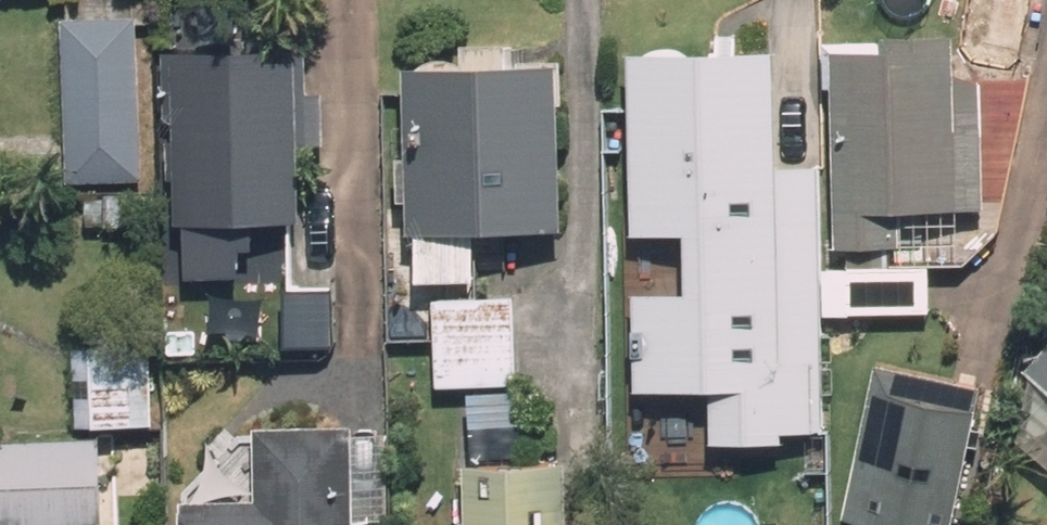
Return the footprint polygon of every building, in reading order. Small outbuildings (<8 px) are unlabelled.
[(63,191),(141,190),(139,20),(61,21),(63,191)] [(833,40),(836,251),(900,251),(900,221),(982,220),(980,83),(957,83),(957,38),(833,40)] [(818,53),(631,55),(633,241),(674,240),(674,295),(634,295),(635,396),(705,395),(706,442),(781,441),(781,433),(822,432),(818,53)] [(308,54),(167,56),(169,228),(180,228),(180,277),(238,277),(237,229),(297,228),(296,148),(319,148),(318,96),(308,96),(308,54)] [(473,234),(561,233),(559,66),(403,68),(405,279),(474,278),(473,234)] [(831,314),(928,313),(928,272),(830,273),(831,314)] [(514,302),(433,303),(434,383),(515,382),(514,302)] [(89,351),(90,427),(149,427),(148,350),(89,351)] [(1046,401),(1046,350),(1022,380),(1046,401)] [(983,390),(875,367),(841,524),(954,524),(983,390)] [(459,413),(460,524),(568,524),(566,411),(459,413)] [(352,429),(251,430),(252,496),(180,497),(180,524),(354,524),(352,429)] [(102,446),(0,446),(0,524),(101,524),(102,446)]
